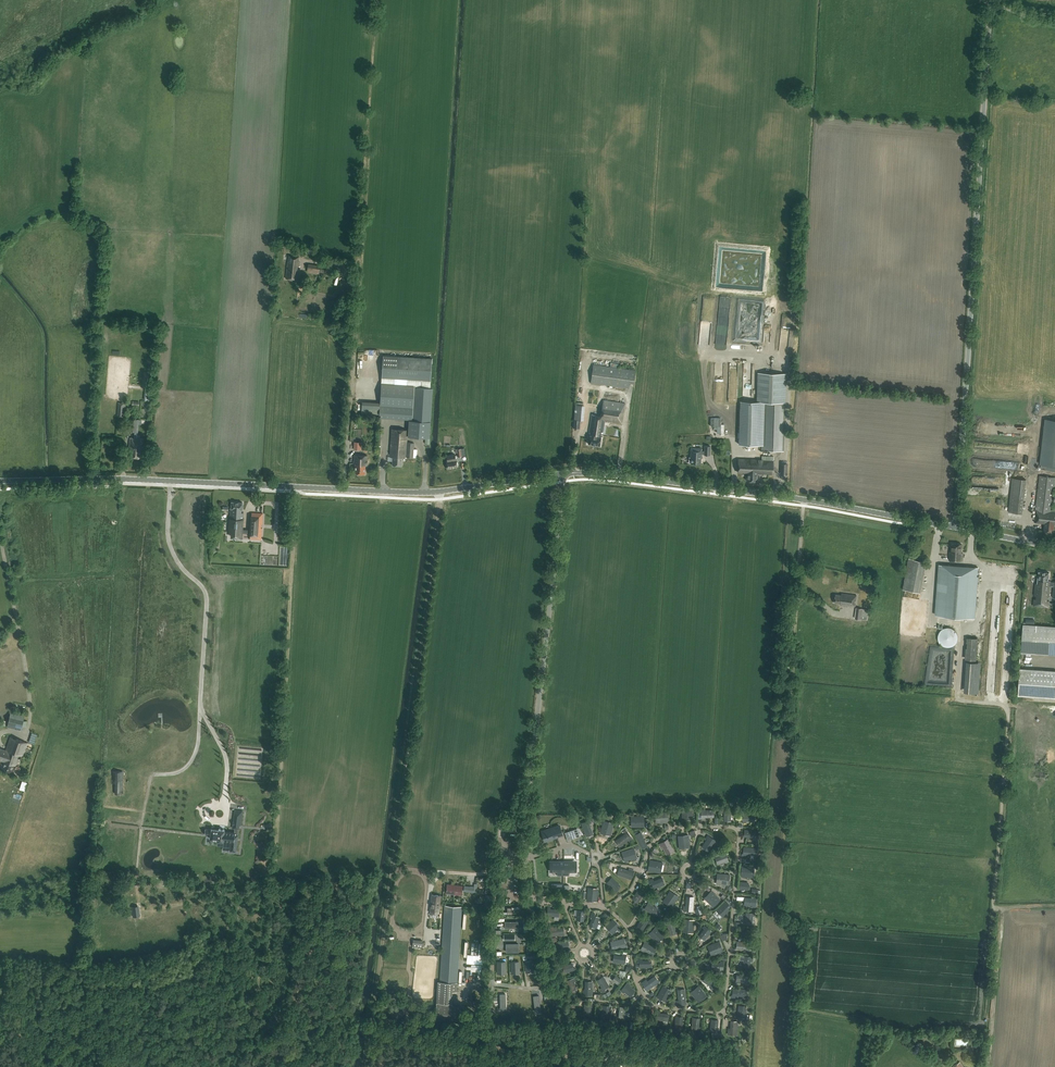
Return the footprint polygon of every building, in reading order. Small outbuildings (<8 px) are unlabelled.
[(297,263),(298,256),(289,255),(288,261),(285,277),(297,278),(297,274),(296,274),(297,269),(296,269),(297,266),(298,266),(298,263),(297,263)] [(429,437),(432,388),(430,388),(432,358),(383,355),(381,383),(380,403),(361,402),(361,412),(381,414),(380,416),(395,417),(395,418),(409,419),(408,436),(429,437)] [(634,383),(635,371),(593,365),(591,382),(629,388),(630,382),(634,383)] [(741,401),(740,444),(761,445),(761,450),(783,451),(785,373),(759,372),(758,401),(741,401)] [(151,401),(152,390),(145,390),(144,391),(145,391),(145,393),(144,392),(144,400),(151,401)] [(622,423),(625,403),(603,400),(601,416),(592,415),(589,433),(590,433),(588,443),(599,445),(601,437),(602,437),(604,421),(622,423)] [(124,416),(125,407),(125,403),(118,402),(117,406),(117,416),(124,416)] [(583,420),(584,405),(575,405),(573,428),(579,428),(580,420),(583,420)] [(720,432),(723,432),(723,421),(720,421),(720,418),(710,417),(710,425),(714,425),(713,428),(717,428),(717,430),(720,430),(720,432)] [(137,438),(139,419),(130,418),(129,431),(134,431),(134,438),(130,437),(129,449),(130,450),(130,456),(140,457),(141,446),(143,446),(143,439),(137,438)] [(1046,420),(1041,465),(1054,466),(1054,421),(1046,420)] [(407,442),(407,429),(391,428),(390,452),(393,453),(392,465),(393,465),(393,466),(395,466),(396,465),(398,465),(398,466),(400,466),(401,465),(402,457),(417,458),(417,448),(413,448),(414,443),(407,442)] [(362,450),(362,442),(354,441),(353,449),(362,450)] [(710,455),(710,446),(705,445),(704,451),(701,451),(701,448),(691,447),(690,457),(689,457),(689,462),(700,463),(701,454),(704,454),(710,455)] [(456,460),(455,454),(446,455),(447,462),(446,462),(447,468),(457,466),(456,460)] [(366,466),(367,456),(354,455),(353,463),(355,463),(355,473),(364,474),(365,465),(366,466)] [(773,474),(773,456),(762,456),(762,460),(738,459),(738,472),(747,472),(746,481),(757,481),(757,473),(773,474)] [(1054,490),(1054,486),(1054,477),(1040,475),(1034,522),(1044,524),(1044,531),(1053,533),(1053,532),(1054,525),(1054,512),(1052,511),(1053,505),(1054,505),(1054,490)] [(1022,513),(1026,480),(1012,478),(1009,512),(1022,513)] [(243,510),(244,502),(232,502),(231,508),(230,508),(229,532),(237,533),(236,538),(242,538),(242,533),(243,529),(243,513),(241,513),(242,510),(243,510)] [(263,513),(252,513),(250,530),(243,529),(242,533),(250,533),(250,539),(261,540),(262,528),(261,528),(261,524),(262,524),(263,513)] [(951,552),(950,552),(949,560),(962,560),(962,558),(961,558),(962,544),(952,543),(951,552)] [(926,562),(909,558),(906,572),(903,589),(920,592),(926,562)] [(940,564),(936,615),(974,618),(978,567),(940,564)] [(1049,572),(1039,571),(1038,576),(1037,576),(1037,583),(1036,583),(1034,595),(1036,596),(1036,599),(1034,599),(1033,606),(1048,607),(1049,603),(1049,600),(1048,600),(1048,597),(1050,597),(1051,586),(1053,586),(1053,598),(1054,598),(1054,580),(1054,581),(1051,581),(1051,580),(1048,580),(1049,572)] [(856,596),(841,594),(841,595),(836,595),(835,603),(844,604),(844,606),(851,607),(851,606),(855,606),(856,596)] [(793,608),(794,600),(788,600),(787,604),(786,611),(788,611),(787,623),(786,623),(785,629),(791,630),(791,624),(793,624),(793,616),(793,608)] [(867,620),(867,617),(868,609),(856,608),(855,615),(856,615),(855,618),(861,619),(867,620)] [(1034,625),(1031,624),(1023,624),(1021,652),(1054,655),(1054,626),(1034,625)] [(948,627),(946,627),(941,629),(939,632),(938,635),(938,639),(939,642),(941,645),(946,647),(949,647),(953,646),(955,644),(957,641),(958,637),(956,632),(954,629),(951,628),(948,627)] [(1019,667),(1017,694),(1054,697),(1054,669),(1019,667)] [(11,714),(8,727),(22,730),(23,725),(26,726),(28,718),(11,714)] [(38,735),(32,733),(29,743),(34,745),(38,735)] [(19,740),(10,737),(6,750),(0,748),(0,760),(4,762),(4,761),(5,762),(6,759),(7,759),(7,757),(11,758),(13,751),(15,751),(19,740)] [(4,761),(4,762),(1,768),(12,772),(15,764),(16,764),(19,754),(22,755),(27,742),(19,740),(15,751),(13,751),(11,758),(7,757),(7,759),(6,759),(5,762),(4,761)] [(115,794),(123,793),(123,771),(112,771),(112,784),(114,784),(115,794)] [(261,796),(260,804),(270,805),(270,797),(261,796)] [(682,818),(692,818),(692,807),(681,807),(682,818)] [(730,821),(731,809),(724,809),(724,808),(720,808),(720,812),(724,812),(723,821),(730,821)] [(704,810),(704,809),(700,809),(701,819),(704,819),(704,818),(712,817),(712,810),(704,810)] [(668,822),(668,812),(657,813),(658,821),(664,821),(664,822),(668,822)] [(754,822),(755,814),(747,814),(747,812),(743,812),(742,822),(746,823),(746,821),(754,822)] [(633,827),(643,827),(644,827),(644,817),(633,817),(633,827)] [(231,841),(230,851),(236,851),(238,835),(237,835),(238,829),(239,829),(239,825),(241,826),(242,819),(234,818),(234,825),(233,825),(233,828),(234,828),(234,832),(224,831),(225,829),(219,829),(219,830),(211,829),(205,829),(205,834),(210,835),(210,838),(218,839),(217,840),(223,841),(223,840),(225,840),(225,841),(228,841),(231,841)] [(586,834),(592,832),(589,824),(591,823),(590,819),(582,822),(586,834)] [(610,834),(613,824),(604,821),(601,831),(610,834)] [(559,825),(542,831),(543,834),(544,836),(546,836),(547,835),(548,837),(549,840),(554,838),(553,838),(555,837),(556,837),(559,836),(559,835),(562,834),(561,830),(559,825)] [(577,828),(571,830),(574,838),(579,835),(577,828)] [(758,840),(758,837),(757,837),(758,831),(744,830),(744,837),(755,837),(754,840),(758,840)] [(640,832),(635,835),(643,848),(647,846),(640,832)] [(630,842),(632,840),(627,833),(616,841),(620,846),(628,840),(630,842)] [(679,847),(689,846),(688,835),(678,836),(679,847)] [(714,844),(716,841),(707,835),(705,838),(707,839),(702,846),(708,850),(713,843),(714,844)] [(672,849),(668,842),(669,842),(668,839),(659,843),(661,846),(662,846),(665,851),(669,849),(669,851),(672,849)] [(756,855),(757,848),(743,847),(743,853),(742,853),(742,856),(746,856),(746,854),(756,855)] [(627,861),(637,857),(634,848),(624,851),(627,861)] [(725,863),(729,862),(725,852),(722,854),(722,855),(715,858),(717,865),(725,862),(725,863)] [(552,862),(552,871),(557,871),(557,875),(563,875),(563,861),(560,861),(560,862),(552,862)] [(563,861),(563,875),(569,875),(569,871),(574,871),(574,862),(566,862),(566,861),(563,861)] [(659,871),(660,863),(650,861),(648,870),(652,871),(653,870),(659,871)] [(741,866),(740,876),(751,877),(754,878),(755,867),(752,867),(741,866)] [(628,871),(621,869),(619,875),(631,879),(634,871),(629,869),(628,871)] [(728,885),(729,875),(718,874),(717,884),(728,885)] [(620,887),(619,886),(620,885),(612,878),(607,883),(613,888),(615,887),(618,890),(620,887)] [(664,883),(662,878),(654,881),(653,879),(649,881),(650,883),(652,883),(654,888),(660,886),(660,884),(664,883)] [(462,894),(462,886),(447,884),(446,893),(462,894)] [(476,892),(477,884),(474,884),(474,887),(464,885),(464,891),(474,892),(476,892)] [(644,896),(646,894),(638,889),(632,898),(638,902),(642,895),(644,896)] [(597,901),(597,897),(596,897),(597,891),(588,890),(587,900),(597,901)] [(713,907),(720,899),(713,892),(705,899),(713,907)] [(672,907),(678,898),(671,893),(667,898),(666,898),(663,901),(672,907)] [(439,913),(441,895),(431,894),(430,912),(439,913)] [(692,911),(693,897),(687,896),(686,907),(683,907),(683,911),(686,912),(686,911),(692,911)] [(755,907),(756,897),(753,897),(752,898),(744,897),(744,905),(752,906),(752,907),(755,907)] [(654,915),(657,909),(650,904),(651,902),(649,901),(644,909),(654,915)] [(723,916),(729,910),(727,909),(730,906),(726,901),(716,910),(723,916)] [(457,982),(462,906),(444,905),(440,981),(438,981),(436,1020),(463,1022),(464,1006),(452,1004),(453,992),(457,992),(457,982)] [(558,917),(559,910),(550,909),(550,907),(548,907),(547,916),(558,917)] [(574,915),(577,915),(577,920),(583,920),(583,911),(575,910),(574,915)] [(595,929),(595,928),(599,918),(594,916),(595,914),(592,913),(590,917),(592,918),(589,926),(595,929)] [(754,916),(755,913),(746,913),(744,924),(751,925),(752,916),(754,916)] [(613,933),(620,927),(613,919),(606,925),(613,933)] [(643,930),(648,921),(645,919),(644,922),(641,920),(637,927),(643,930)] [(669,935),(676,934),(674,923),(676,923),(675,919),(672,919),(672,920),(666,922),(669,935)] [(693,931),(694,920),(684,919),(683,930),(693,931)] [(704,940),(711,931),(704,926),(702,928),(704,929),(699,936),(704,940)] [(549,928),(550,937),(553,936),(564,935),(563,928),(554,929),(554,927),(551,927),(549,928)] [(656,942),(663,935),(664,934),(656,927),(648,934),(656,942)] [(422,948),(423,941),(414,939),(412,946),(422,948)] [(625,945),(624,939),(611,942),(612,949),(623,946),(623,949),(627,948),(626,945),(625,945)] [(653,951),(651,950),(653,947),(648,944),(648,943),(645,941),(641,950),(644,951),(644,950),(651,954),(653,951)] [(713,955),(723,951),(719,941),(709,945),(713,955)] [(750,952),(750,948),(748,948),(748,942),(737,941),(736,948),(745,949),(745,951),(750,952)] [(568,949),(567,942),(554,944),(555,951),(568,949)] [(624,964),(626,955),(623,954),(622,957),(614,955),(613,962),(624,964)] [(752,960),(753,957),(744,956),(742,967),(749,968),(750,959),(752,960)] [(642,961),(642,958),(637,959),(637,962),(639,962),(639,968),(651,967),(651,960),(642,961)] [(534,971),(532,961),(525,962),(526,972),(534,971)] [(723,972),(724,962),(720,961),(720,963),(712,962),(711,969),(719,970),(719,971),(723,972)] [(519,973),(519,962),(511,962),(512,973),(519,973)] [(478,975),(478,964),(468,964),(468,965),(463,965),(463,972),(469,972),(469,975),(474,976),(475,975),(478,975)] [(564,973),(567,972),(573,970),(571,964),(565,965),(562,966),(564,973)] [(747,983),(748,974),(745,974),(745,976),(736,975),(736,982),(747,983)] [(713,991),(715,989),(714,988),(718,983),(706,975),(702,981),(711,987),(710,989),(713,991)] [(602,993),(605,991),(604,989),(609,986),(603,977),(597,980),(602,988),(600,989),(602,993)] [(658,982),(654,977),(648,981),(646,980),(642,983),(647,990),(658,982)] [(576,988),(574,982),(576,981),(575,978),(565,980),(566,984),(567,983),(569,991),(572,990),(572,989),(576,988)] [(592,993),(592,982),(585,982),(585,990),(583,990),(583,995),(586,995),(586,993),(592,993)] [(627,983),(621,990),(624,992),(625,991),(630,996),(635,991),(629,986),(630,985),(627,983)] [(666,1002),(671,992),(662,987),(657,997),(666,1002)] [(698,1002),(706,996),(700,987),(691,994),(698,1002)] [(746,996),(746,990),(746,989),(733,988),(732,995),(731,995),(731,997),(735,998),(735,996),(746,996)] [(677,1005),(686,1004),(685,991),(678,992),(679,1000),(677,1001),(677,1005)] [(536,1000),(533,1000),(535,1011),(542,1009),(540,997),(536,998),(536,1000)] [(593,1016),(593,1013),(591,1013),(591,1005),(584,1004),(583,1016),(588,1016),(592,1016),(593,1016)] [(747,1018),(747,1017),(747,1015),(745,1015),(746,1006),(739,1005),(737,1017),(747,1018)] [(611,1018),(611,1015),(609,1015),(609,1006),(603,1006),(602,1017),(611,1018)] [(630,1019),(631,1009),(620,1008),(619,1019),(625,1020),(625,1019),(630,1019)] [(667,1021),(668,1014),(660,1013),(660,1011),(657,1011),(656,1020),(667,1021)] [(683,1032),(684,1028),(681,1028),(683,1017),(676,1016),(674,1030),(681,1031),(680,1032),(683,1032)] [(700,1030),(701,1027),(699,1027),(699,1018),(692,1018),(691,1029),(700,1030)] [(719,1032),(719,1029),(717,1029),(718,1020),(711,1020),(710,1031),(719,1032)] [(737,1033),(738,1021),(731,1021),(730,1030),(728,1029),(728,1034),(731,1035),(731,1032),(737,1033)]
